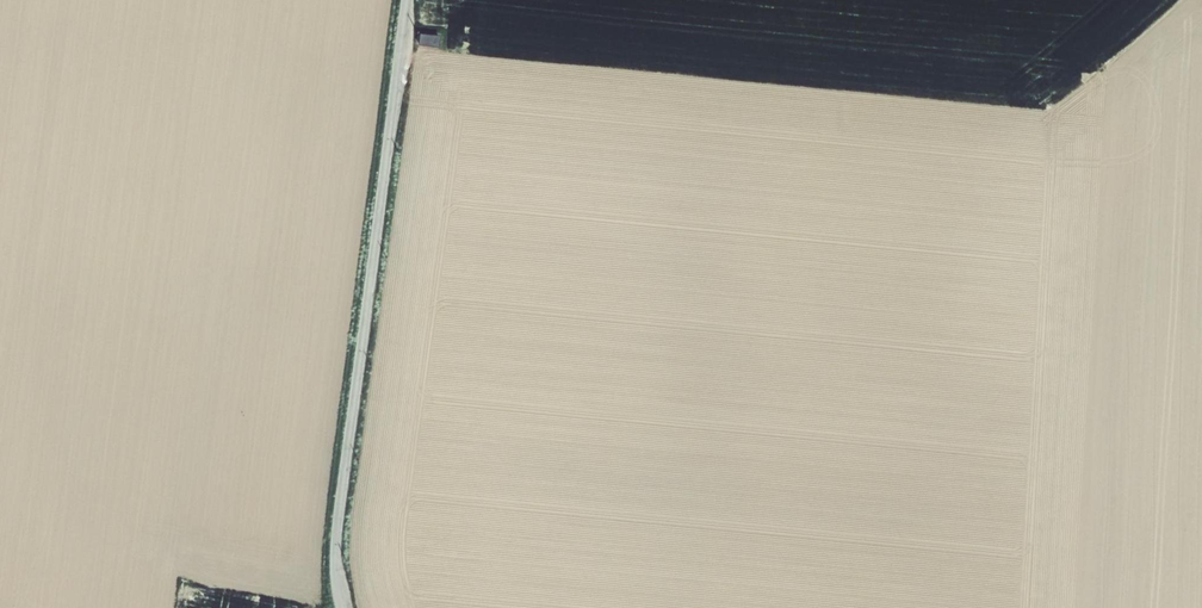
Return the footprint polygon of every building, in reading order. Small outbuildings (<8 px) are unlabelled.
[(439,37),(418,35),(417,46),(438,49),(439,37)]
